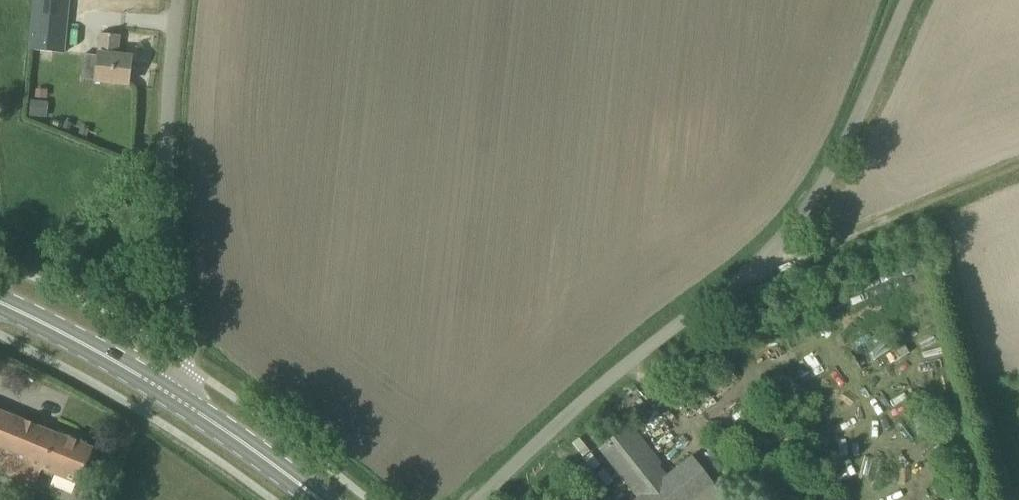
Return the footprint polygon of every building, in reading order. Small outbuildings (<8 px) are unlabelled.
[(63,51),(67,0),(35,0),(32,48),(63,51)] [(120,36),(100,33),(98,55),(95,81),(128,85),(132,57),(118,55),(120,36)] [(84,54),(81,82),(94,84),(95,81),(98,55),(84,54)] [(39,102),(29,101),(27,117),(37,118),(39,102)] [(0,411),(0,472),(35,486),(42,469),(79,484),(93,449),(0,411)] [(714,484),(692,457),(667,477),(627,426),(599,448),(639,499),(637,499),(694,499),(714,484)]
